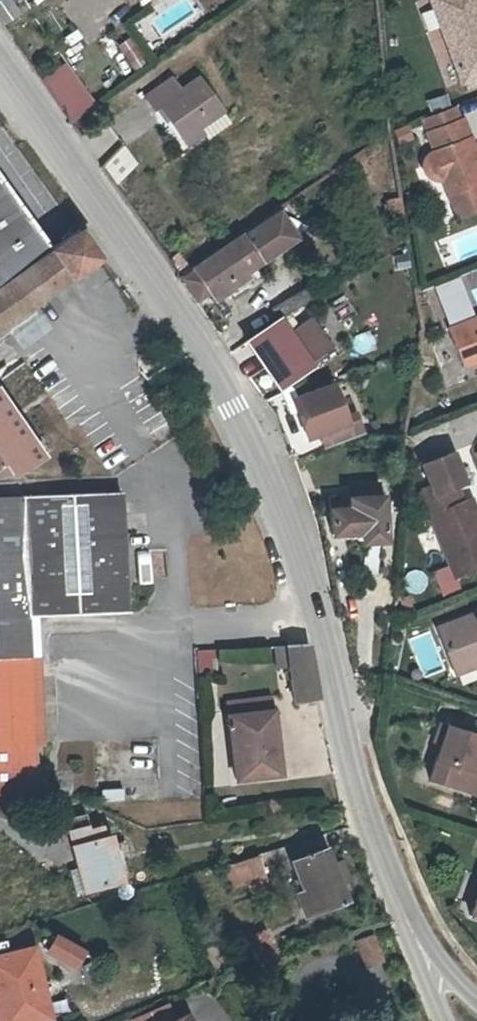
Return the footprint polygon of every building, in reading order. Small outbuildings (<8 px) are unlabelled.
[(14,0),(0,0),(0,23),(4,29),(25,15),(14,0)] [(469,0),(427,0),(461,88),(465,87),(468,94),(476,90),(476,19),(469,0)] [(68,54),(84,48),(77,29),(61,35),(68,54)] [(130,70),(144,64),(131,36),(118,42),(130,70)] [(65,61),(41,79),(72,120),(96,102),(65,61)] [(202,128),(221,116),(228,126),(231,131),(252,117),(241,102),(217,67),(199,78),(192,68),(162,86),(173,99),(179,95),(200,129),(202,128)] [(426,124),(434,148),(431,150),(429,155),(428,162),(429,167),(431,170),(435,173),(441,175),(458,218),(476,209),(476,148),(461,110),(426,124)] [(228,126),(221,116),(202,128),(209,138),(228,126)] [(117,182),(139,162),(123,144),(101,165),(117,182)] [(50,246),(0,177),(0,282),(50,246)] [(285,210),(245,237),(261,263),(264,267),(304,240),(285,210)] [(0,282),(0,326),(5,322),(33,302),(94,256),(75,228),(50,246),(0,282)] [(205,281),(213,293),(217,300),(235,288),(232,283),(246,273),(261,263),(245,237),(182,278),(191,290),(205,281)] [(232,283),(235,288),(238,291),(252,283),(246,273),(232,283)] [(213,293),(205,281),(191,290),(199,303),(213,293)] [(48,324),(33,302),(5,322),(21,344),(48,324)] [(317,362),(292,326),(285,316),(252,338),(258,347),(284,384),(317,362)] [(451,329),(464,361),(476,356),(476,318),(451,329)] [(464,361),(466,367),(476,363),(476,356),(464,361)] [(354,424),(340,385),(299,399),(312,438),(324,434),(354,424)] [(12,477),(14,477),(44,460),(0,391),(0,479),(12,477)] [(354,424),(324,434),(329,450),(359,441),(367,439),(362,416),(352,419),(354,424)] [(465,500),(459,483),(467,480),(454,450),(424,463),(433,485),(422,489),(426,498),(422,501),(428,515),(433,514),(458,577),(476,569),(476,528),(465,500)] [(28,503),(39,617),(67,614),(128,610),(120,495),(28,503)] [(474,496),(465,500),(476,528),(476,504),(474,496)] [(378,500),(350,501),(328,502),(330,540),(358,539),(359,547),(382,546),(380,500),(378,500)] [(28,658),(32,657),(28,617),(39,617),(28,503),(0,505),(0,660),(28,658)] [(451,667),(476,656),(476,621),(474,614),(435,630),(451,667)] [(42,657),(39,617),(28,617),(32,657),(40,657),(42,657)] [(308,644),(284,646),(290,703),(314,700),(308,644)] [(200,667),(216,664),(214,648),(198,650),(200,667)] [(451,667),(454,676),(476,668),(476,656),(451,667)] [(40,657),(32,657),(28,658),(36,738),(48,738),(40,657)] [(0,660),(0,798),(42,793),(41,782),(36,738),(28,658),(0,660)] [(232,707),(234,720),(273,713),(271,702),(232,707)] [(273,713),(234,720),(243,781),(282,775),(273,713)] [(440,727),(434,745),(441,747),(429,784),(466,794),(476,761),(476,738),(440,727)] [(466,794),(476,798),(476,796),(476,761),(466,794)] [(94,815),(73,820),(84,857),(75,861),(87,897),(124,885),(109,832),(101,834),(94,815)] [(299,859),(316,896),(309,899),(318,923),(359,906),(333,846),(299,859)] [(261,861),(229,873),(234,887),(267,875),(261,861)] [(269,888),(267,875),(249,882),(253,894),(269,888)] [(468,919),(476,922),(476,894),(468,919)] [(279,960),(293,954),(283,929),(270,933),(279,960)] [(373,932),(354,939),(365,969),(384,961),(373,932)] [(76,969),(84,954),(56,940),(48,955),(76,969)] [(0,957),(0,996),(6,1020),(38,1020),(49,1018),(47,1009),(37,967),(33,948),(0,957)]
